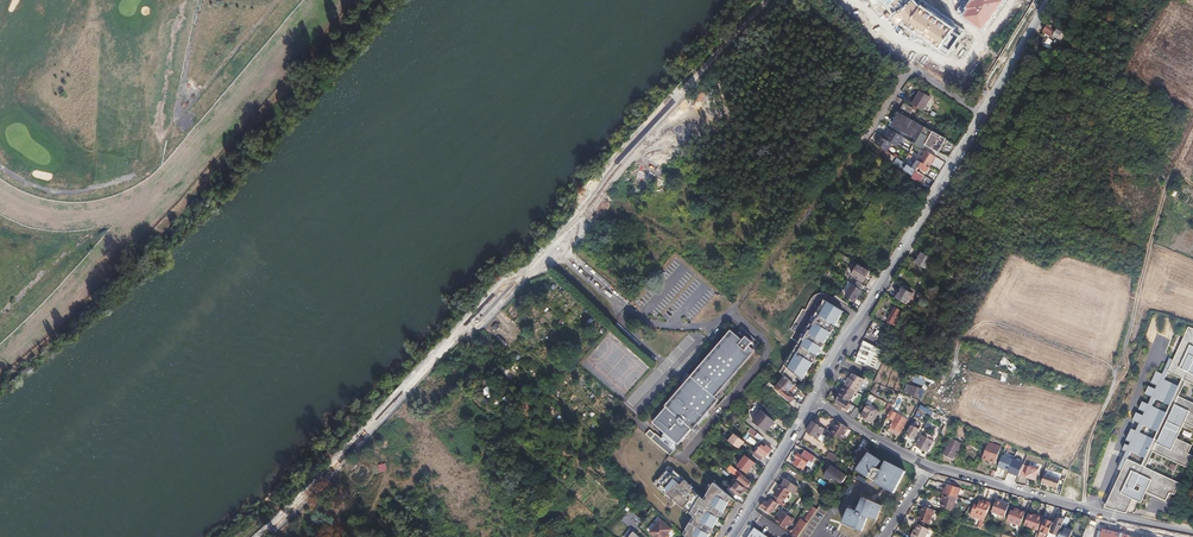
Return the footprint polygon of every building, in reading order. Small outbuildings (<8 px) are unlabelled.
[(920,7),(914,0),(895,0),(893,1),(908,24),(920,7)] [(968,6),(969,7),(965,13),(971,19),(983,28),(1004,0),(972,0),(968,6)] [(965,30),(923,3),(920,7),(908,24),(906,27),(948,56),(959,38),(965,30)] [(1058,38),(1063,31),(1049,23),(1044,31),(1052,36),(1053,35),(1058,38)] [(1050,37),(1045,44),(1049,47),(1053,40),(1050,37)] [(915,106),(922,110),(930,97),(919,91),(911,104),(915,106)] [(898,111),(900,112),(908,117),(915,106),(911,104),(905,100),(898,111)] [(918,139),(915,144),(923,149),(926,144),(938,152),(946,139),(908,117),(900,112),(898,116),(893,125),(908,133),(918,139)] [(889,129),(884,138),(885,139),(893,144),(898,147),(904,137),(889,129)] [(885,139),(880,147),(883,149),(888,152),(893,144),(885,139)] [(888,152),(883,149),(881,153),(888,158),(891,154),(888,152)] [(936,156),(926,151),(920,161),(929,167),(936,156)] [(888,158),(894,162),(897,157),(891,154),(888,158)] [(894,162),(902,166),(904,162),(897,157),(894,162)] [(918,160),(913,168),(916,170),(917,170),(919,168),(926,173),(930,167),(929,167),(920,161),(918,160)] [(904,162),(902,166),(905,168),(904,170),(913,175),(916,170),(913,168),(904,162)] [(916,170),(913,175),(917,178),(921,181),(923,182),(926,177),(917,170),(916,170)] [(839,253),(838,252),(837,255),(851,264),(853,261),(842,255),(839,253)] [(921,252),(915,262),(925,268),(931,258),(921,252)] [(877,260),(873,266),(878,269),(883,259),(879,256),(877,260)] [(859,264),(852,276),(863,283),(870,271),(859,264)] [(858,281),(855,286),(862,290),(865,285),(858,281)] [(849,282),(844,289),(848,291),(853,284),(849,282)] [(855,286),(853,285),(848,293),(853,296),(855,292),(860,295),(863,291),(862,290),(855,286)] [(903,287),(897,297),(907,303),(913,293),(903,287)] [(784,376),(785,376),(794,384),(798,377),(802,380),(844,312),(825,300),(787,367),(788,369),(784,376)] [(894,307),(887,321),(895,325),(900,316),(898,315),(901,310),(894,307)] [(496,331),(501,326),(497,322),(492,327),(496,331)] [(505,327),(502,330),(509,337),(512,334),(505,327)] [(1104,509),(1126,514),(1132,499),(1140,503),(1146,492),(1165,501),(1169,493),(1174,495),(1180,483),(1145,467),(1153,451),(1187,467),(1192,455),(1188,453),(1192,445),(1177,438),(1184,422),(1192,426),(1192,403),(1179,396),(1186,381),(1192,384),(1192,330),(1188,329),(1173,362),(1169,361),(1162,377),(1156,374),(1150,385),(1157,388),(1155,391),(1148,388),(1144,396),(1151,399),(1148,406),(1142,404),(1138,411),(1144,414),(1143,418),(1136,414),(1132,422),(1139,426),(1136,433),(1130,430),(1125,442),(1130,445),(1128,448),(1124,446),(1122,452),(1126,454),(1117,471),(1121,473),(1104,509)] [(678,445),(685,438),(718,400),(718,399),(715,397),(714,396),(718,391),(724,384),(726,382),(724,380),(748,353),(750,355),(753,352),(757,347),(759,344),(744,330),(741,333),(741,332),(736,337),(734,340),(732,339),(688,390),(687,389),(675,402),(674,401),(654,424),(678,445)] [(688,390),(732,339),(734,340),(736,337),(732,333),(674,401),(675,402),(687,389),(688,390)] [(500,336),(497,339),(504,345),(507,342),(500,336)] [(878,372),(886,352),(866,341),(857,362),(878,372)] [(714,396),(715,397),(719,392),(754,352),(753,352),(750,355),(748,353),(724,380),(726,382),(724,384),(718,391),(714,396)] [(1012,374),(1017,368),(1006,358),(1001,363),(1012,374)] [(848,380),(845,385),(856,392),(864,380),(853,374),(849,381),(848,380)] [(794,384),(785,376),(779,383),(788,392),(795,385),(794,384)] [(770,382),(767,385),(773,390),(775,388),(776,387),(770,382)] [(779,383),(776,387),(775,388),(791,402),(795,397),(788,392),(779,383)] [(911,385),(908,394),(921,398),(922,396),(923,392),(920,391),(921,389),(911,385)] [(1079,390),(1076,397),(1088,402),(1093,390),(1081,385),(1080,386),(1076,385),(1075,388),(1079,390)] [(845,386),(838,395),(840,396),(848,402),(854,392),(845,386)] [(848,402),(840,396),(836,402),(845,408),(846,407),(848,404),(850,405),(851,403),(848,402)] [(868,405),(861,415),(872,422),(879,412),(868,405)] [(850,415),(855,419),(860,409),(855,406),(850,415)] [(889,413),(887,416),(894,420),(889,430),(898,435),(907,419),(891,409),(889,413)] [(765,432),(768,429),(767,428),(770,425),(771,425),(774,421),(762,411),(753,422),(765,432)] [(933,411),(931,415),(947,422),(949,418),(933,411)] [(813,421),(807,432),(818,438),(821,433),(823,434),(826,430),(826,429),(813,421)] [(849,428),(838,422),(833,430),(828,427),(826,429),(826,430),(835,436),(840,440),(845,431),(846,432),(849,428)] [(912,425),(907,434),(914,438),(919,429),(912,425)] [(764,438),(752,428),(749,431),(761,441),(762,440),(764,438)] [(734,433),(728,440),(738,448),(744,441),(734,433)] [(821,433),(818,438),(823,441),(826,436),(823,434),(821,433)] [(922,435),(917,445),(928,451),(934,441),(922,435)] [(951,438),(943,453),(953,458),(961,444),(951,438)] [(759,443),(754,449),(756,450),(764,456),(765,458),(772,450),(766,445),(765,447),(762,445),(759,443)] [(989,443),(985,452),(988,453),(988,454),(993,456),(993,455),(997,456),(1001,447),(989,443)] [(969,447),(965,455),(974,458),(978,450),(969,447)] [(753,454),(761,460),(764,456),(756,450),(753,454)] [(797,460),(794,464),(801,469),(803,470),(806,465),(809,461),(812,463),(815,457),(805,451),(801,456),(798,454),(795,459),(797,460)] [(881,460),(869,452),(857,469),(869,477),(869,476),(875,468),(881,460)] [(830,453),(827,458),(834,462),(837,458),(830,453)] [(1004,455),(998,466),(1011,472),(1016,460),(1004,455)] [(746,456),(738,466),(747,473),(755,463),(746,456)] [(905,470),(886,460),(881,470),(876,481),(875,484),(894,493),(905,470)] [(844,469),(836,464),(834,467),(832,471),(829,469),(824,476),(831,480),(836,478),(843,483),(847,476),(842,472),(844,469)] [(691,511),(701,494),(692,486),(693,485),(685,478),(681,482),(671,473),(674,470),(669,465),(653,482),(692,517),(694,514),(691,511)] [(752,482),(731,465),(728,469),(739,478),(738,480),(748,488),(752,482)] [(1029,466),(1026,476),(1035,479),(1038,469),(1029,466)] [(869,476),(876,481),(881,470),(875,468),(869,476)] [(1059,479),(1044,474),(1041,482),(1057,487),(1059,479)] [(728,486),(729,487),(731,489),(737,482),(733,479),(728,486)] [(786,479),(781,486),(789,491),(794,493),(798,487),(786,479)] [(731,496),(714,480),(704,497),(701,494),(691,511),(694,514),(692,517),(684,532),(690,536),(706,536),(731,496)] [(729,487),(727,490),(731,494),(734,496),(736,494),(740,497),(744,492),(743,491),(744,489),(737,482),(731,489),(729,487)] [(948,484),(945,493),(946,493),(957,496),(958,496),(960,488),(948,484)] [(789,497),(797,502),(800,497),(794,493),(789,491),(780,486),(775,494),(786,502),(789,497)] [(957,496),(946,493),(942,507),(953,510),(957,496)] [(883,506),(864,497),(858,511),(849,507),(842,522),(863,531),(869,516),(877,520),(883,506)] [(778,503),(771,498),(767,503),(764,501),(761,507),(771,513),(778,503)] [(992,511),(1005,516),(1009,504),(996,500),(992,511)] [(971,511),(986,516),(990,505),(980,501),(978,505),(974,504),(971,511)] [(934,510),(923,506),(918,520),(929,524),(934,510)] [(1007,520),(1010,521),(1020,525),(1023,516),(1025,512),(1015,508),(1014,511),(1011,510),(1007,520)] [(1024,524),(1038,529),(1043,516),(1037,514),(1036,516),(1028,513),(1024,524)] [(783,514),(777,523),(785,528),(791,519),(783,514)] [(1052,527),(1060,531),(1065,519),(1057,516),(1052,527)] [(1060,531),(1061,531),(1058,536),(1070,536),(1073,531),(1066,528),(1070,518),(1066,516),(1065,519),(1060,531)] [(792,536),(794,536),(798,536),(810,519),(807,517),(804,522),(801,520),(794,529),(796,530),(792,536)] [(1040,531),(1049,534),(1053,521),(1049,520),(1045,518),(1040,531)] [(650,533),(655,536),(666,536),(668,535),(672,530),(661,520),(650,533)] [(918,524),(913,536),(925,536),(929,529),(918,524)] [(749,536),(768,536),(755,528),(749,536)] [(1102,528),(1100,536),(1140,536),(1102,528)]
